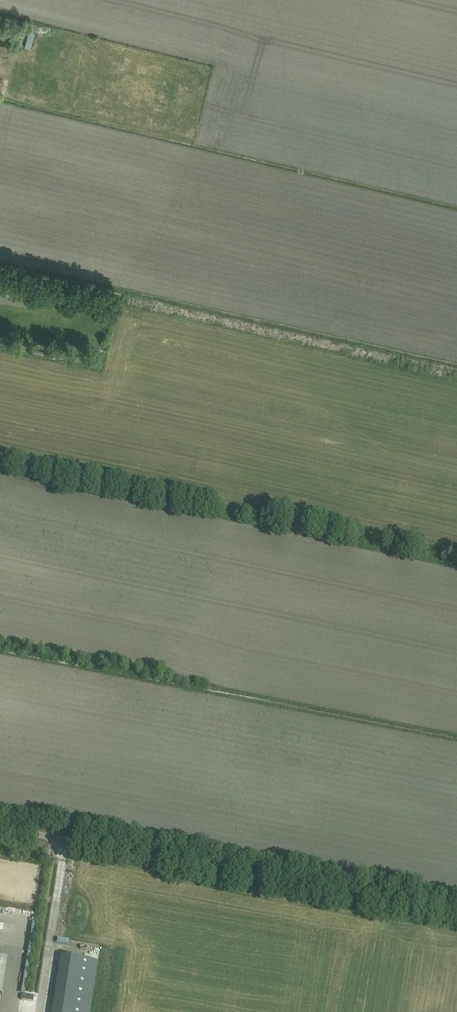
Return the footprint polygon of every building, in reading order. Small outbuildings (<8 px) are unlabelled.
[(13,286),(0,284),(0,294),(11,296),(13,286)]
